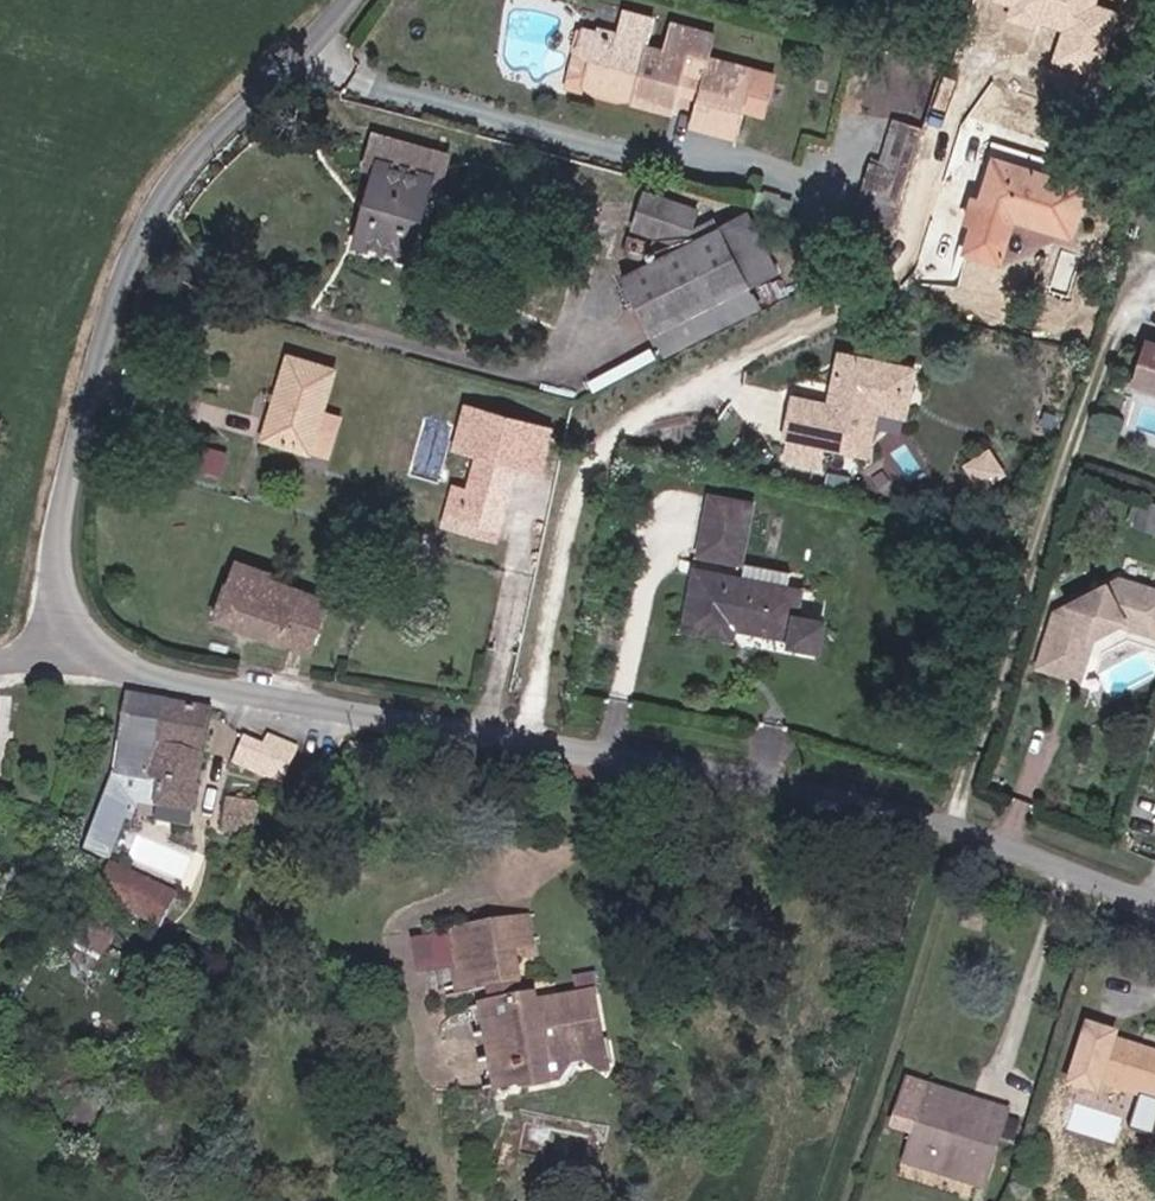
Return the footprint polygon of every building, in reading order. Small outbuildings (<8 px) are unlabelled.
[(991,2),(1062,25),(1049,63),(1098,79),(1119,14),(1096,7),(1099,0),(992,0),(991,2)] [(772,118),(784,76),(645,40),(644,29),(587,9),(582,53),(569,90),(772,118)] [(865,147),(891,154),(907,109),(881,100),(865,147)] [(358,247),(374,252),(404,260),(428,177),(439,180),(446,155),(373,135),(366,159),(383,164),(370,209),(358,247)] [(996,161),(984,201),(971,199),(963,227),(975,230),(966,257),(1003,269),(1017,223),(1073,242),(1090,191),(996,161)] [(630,231),(665,239),(689,246),(699,205),(675,198),(640,188),(626,184),(615,227),(630,231)] [(701,253),(657,271),(628,284),(645,320),(654,341),(747,301),(719,229),(696,238),(701,253)] [(1149,341),(1134,381),(1154,389),(1154,343),(1149,341)] [(912,415),(917,390),(921,367),(858,352),(852,361),(843,401),(830,398),(798,389),(794,412),(790,433),(796,434),(790,455),(823,462),(827,443),(874,453),(883,410),(912,415)] [(339,370),(295,359),(274,448),(318,459),(339,370)] [(501,539),(516,464),(517,459),(501,456),(501,448),(489,446),(487,454),(478,452),(469,492),(455,489),(448,525),(454,527),(463,517),(461,528),(501,539)] [(745,557),(755,501),(719,494),(709,550),(745,557)] [(198,612),(293,649),(319,660),(341,604),(312,593),(293,585),(299,569),(225,539),(198,612)] [(793,647),(825,655),(832,622),(798,613),(803,585),(794,583),(798,561),(755,552),(751,575),(702,566),(688,634),(735,646),(740,625),(794,637),(793,647)] [(1099,632),(1126,632),(1154,645),(1154,588),(1130,577),(1063,606),(1043,661),(1084,677),(1099,632)] [(167,703),(129,696),(119,774),(157,780),(162,746),(167,703)] [(216,710),(167,703),(162,746),(211,753),(216,710)] [(245,761),(295,787),(306,750),(280,737),(269,750),(255,743),(245,761)] [(211,753),(162,746),(157,780),(168,783),(165,805),(203,810),(211,753)] [(251,791),(236,789),(227,832),(259,837),(271,786),(253,784),(251,791)] [(118,869),(177,881),(178,878),(126,859),(122,858),(118,869)] [(177,881),(118,869),(108,892),(166,914),(177,881)] [(70,951),(101,964),(118,922),(87,910),(70,951)] [(455,1016),(454,1009),(482,1004),(528,996),(521,951),(542,947),(537,921),(414,942),(420,974),(431,973),(439,1019),(455,1016)] [(579,1064),(611,1061),(596,991),(542,999),(528,996),(482,1004),(493,1086),(529,1085),(560,1080),(579,1064)] [(1065,1082),(1091,1092),(1095,1080),(1154,1101),(1154,1056),(1113,1040),(1115,1033),(1084,1024),(1065,1082)] [(905,1165),(954,1183),(991,1198),(1017,1104),(934,1081),(905,1165)]
